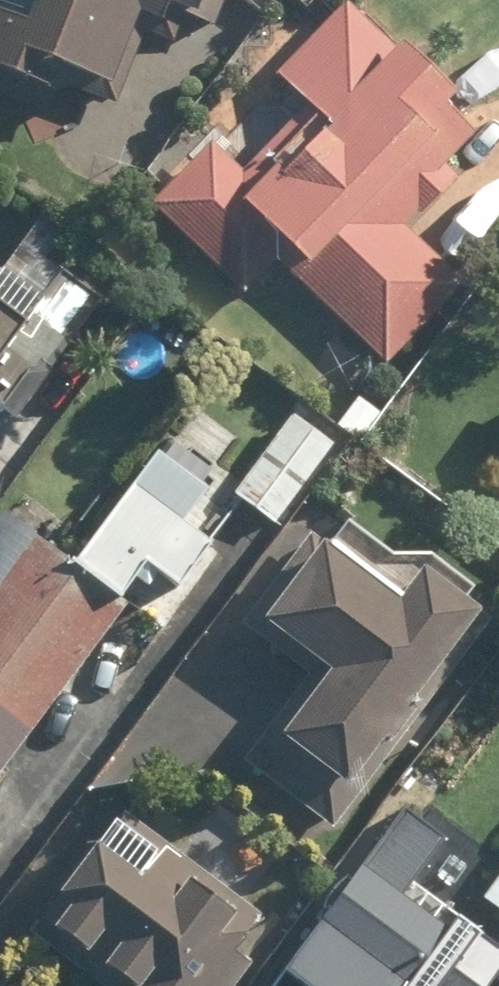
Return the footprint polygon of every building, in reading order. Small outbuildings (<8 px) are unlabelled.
[(154,13),(213,37),(227,0),(0,0),(0,98),(78,129),(119,27),(144,37),(154,13)] [(208,144),(148,208),(240,294),(265,267),(381,377),(458,296),(387,229),(476,135),(340,5),(267,82),(280,95),(222,157),(208,144)] [(99,308),(17,240),(0,261),(0,495),(87,391),(53,363),(99,308)] [(328,449),(282,416),(224,495),(269,529),(328,449)] [(488,469),(498,473),(498,440),(488,469)] [(165,594),(202,549),(169,522),(192,493),(147,457),(59,567),(104,603),(132,568),(165,594)] [(0,520),(0,763),(119,615),(104,603),(59,567),(0,520)] [(236,766),(320,827),(407,708),(398,701),(457,620),(401,579),(382,605),(295,541),(233,627),(301,677),(236,766)] [(490,977),(498,983),(498,861),(458,917),(415,886),(447,842),(388,799),(264,969),(287,985),(483,985),(490,977)] [(11,923),(77,985),(184,985),(245,921),(122,805),(11,923)]
